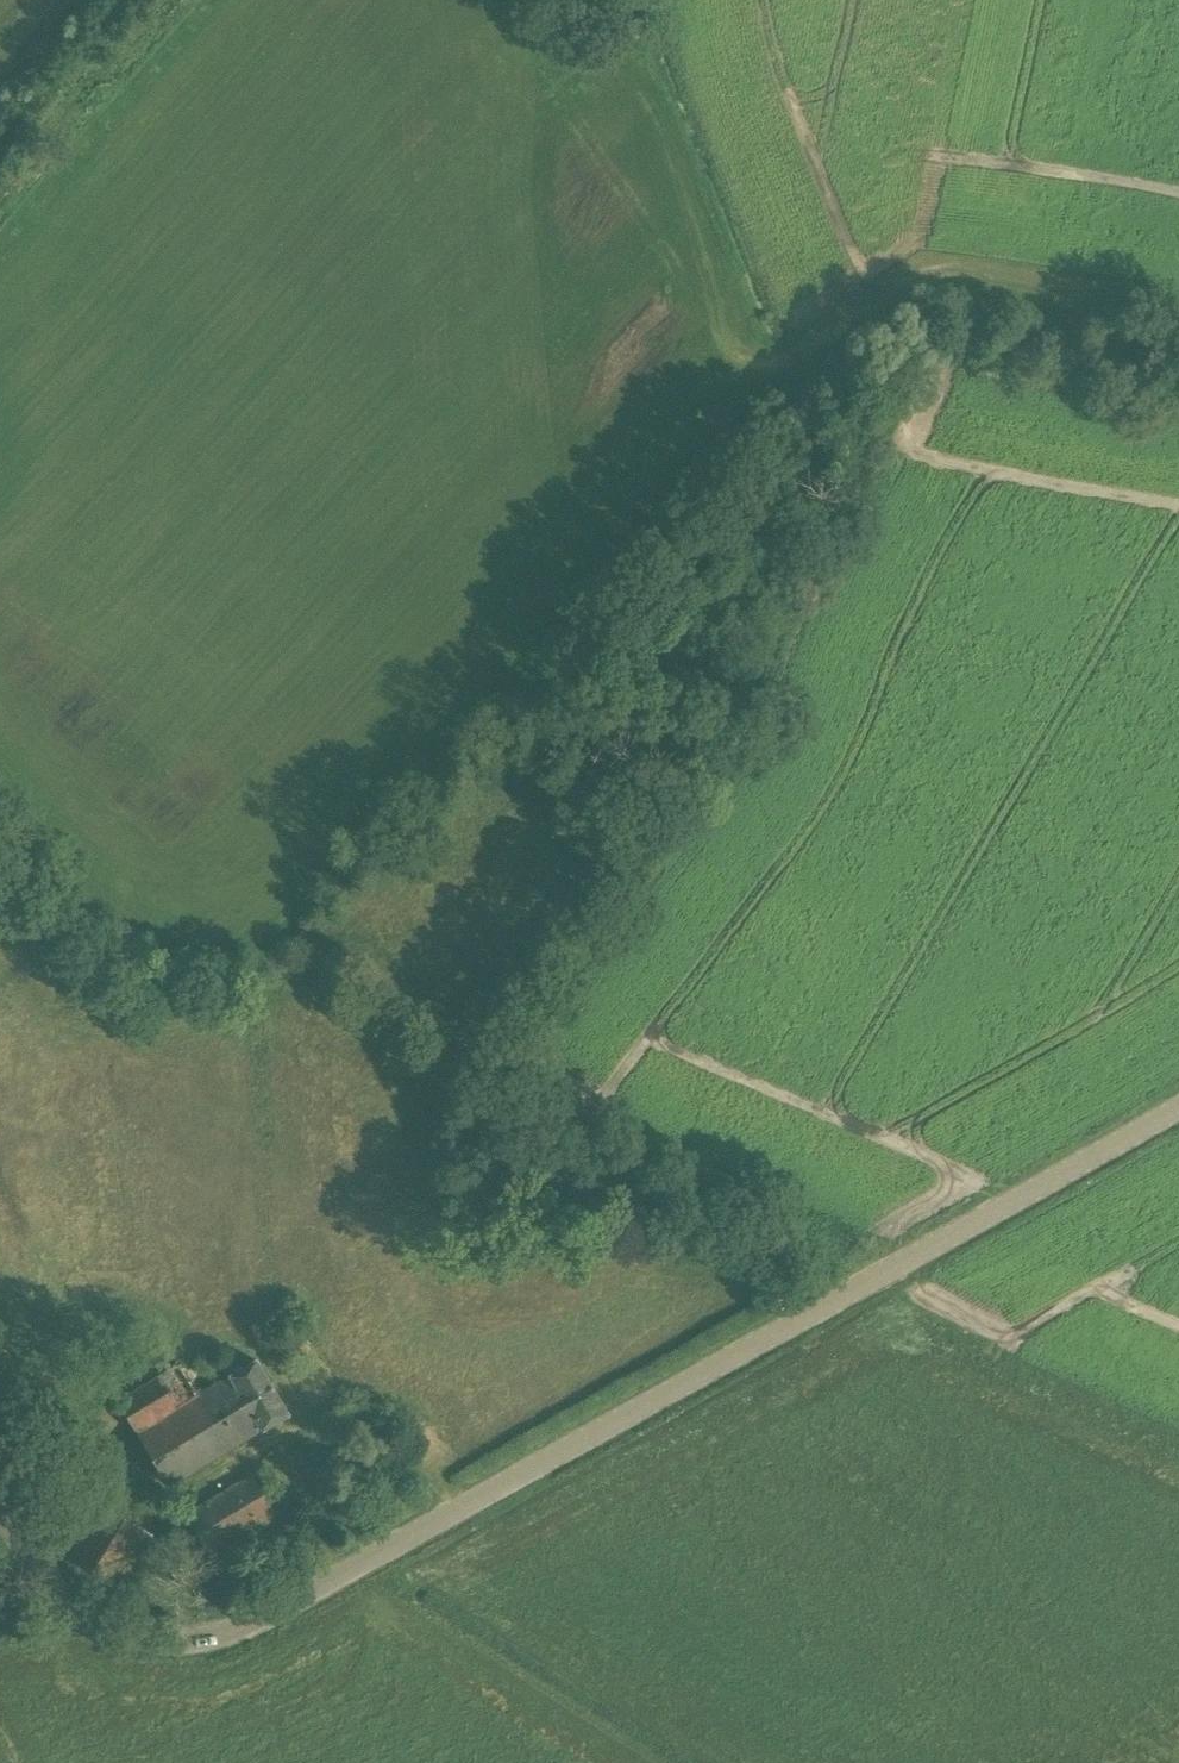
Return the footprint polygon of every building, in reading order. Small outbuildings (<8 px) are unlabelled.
[(119,1399),(170,1485),(289,1413),(257,1359),(198,1395),(179,1363),(119,1399)] [(191,1520),(211,1552),(277,1512),(252,1472),(194,1508),(190,1502),(169,1514),(178,1528),(191,1520)] [(62,1555),(120,1589),(153,1533),(96,1498),(62,1555)]
